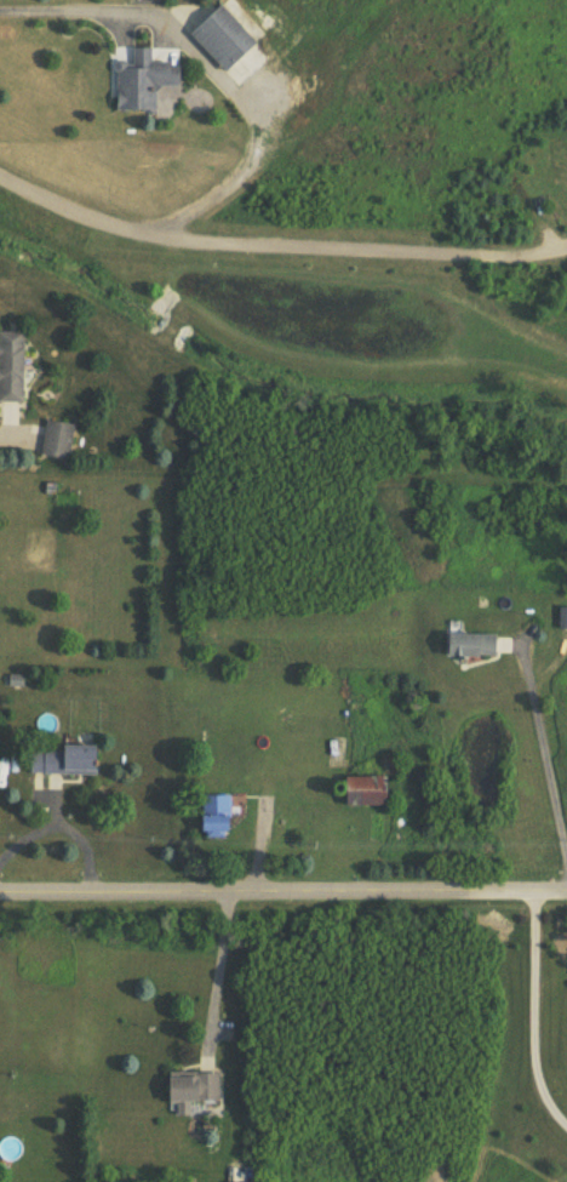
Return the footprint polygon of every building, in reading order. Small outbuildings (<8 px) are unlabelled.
[(261,45),(227,3),(194,30),(229,72),(261,45)] [(121,67),(121,111),(160,111),(160,86),(185,86),(185,64),(158,64),(158,48),(137,48),(136,67),(121,67)] [(0,330),(0,400),(28,401),(29,330),(0,330)] [(72,459),(78,424),(50,419),(43,454),(72,459)] [(556,607),(556,629),(566,629),(566,607),(556,607)] [(492,633),(441,633),(441,656),(492,656),(492,633)] [(54,752),(27,751),(27,774),(97,775),(98,747),(54,747),(54,752)] [(340,805),(382,805),(382,775),(340,775),(340,805)] [(197,797),(196,817),(190,816),(189,834),(217,834),(218,797),(197,797)] [(213,1075),(157,1075),(157,1104),(213,1104),(213,1075)]
